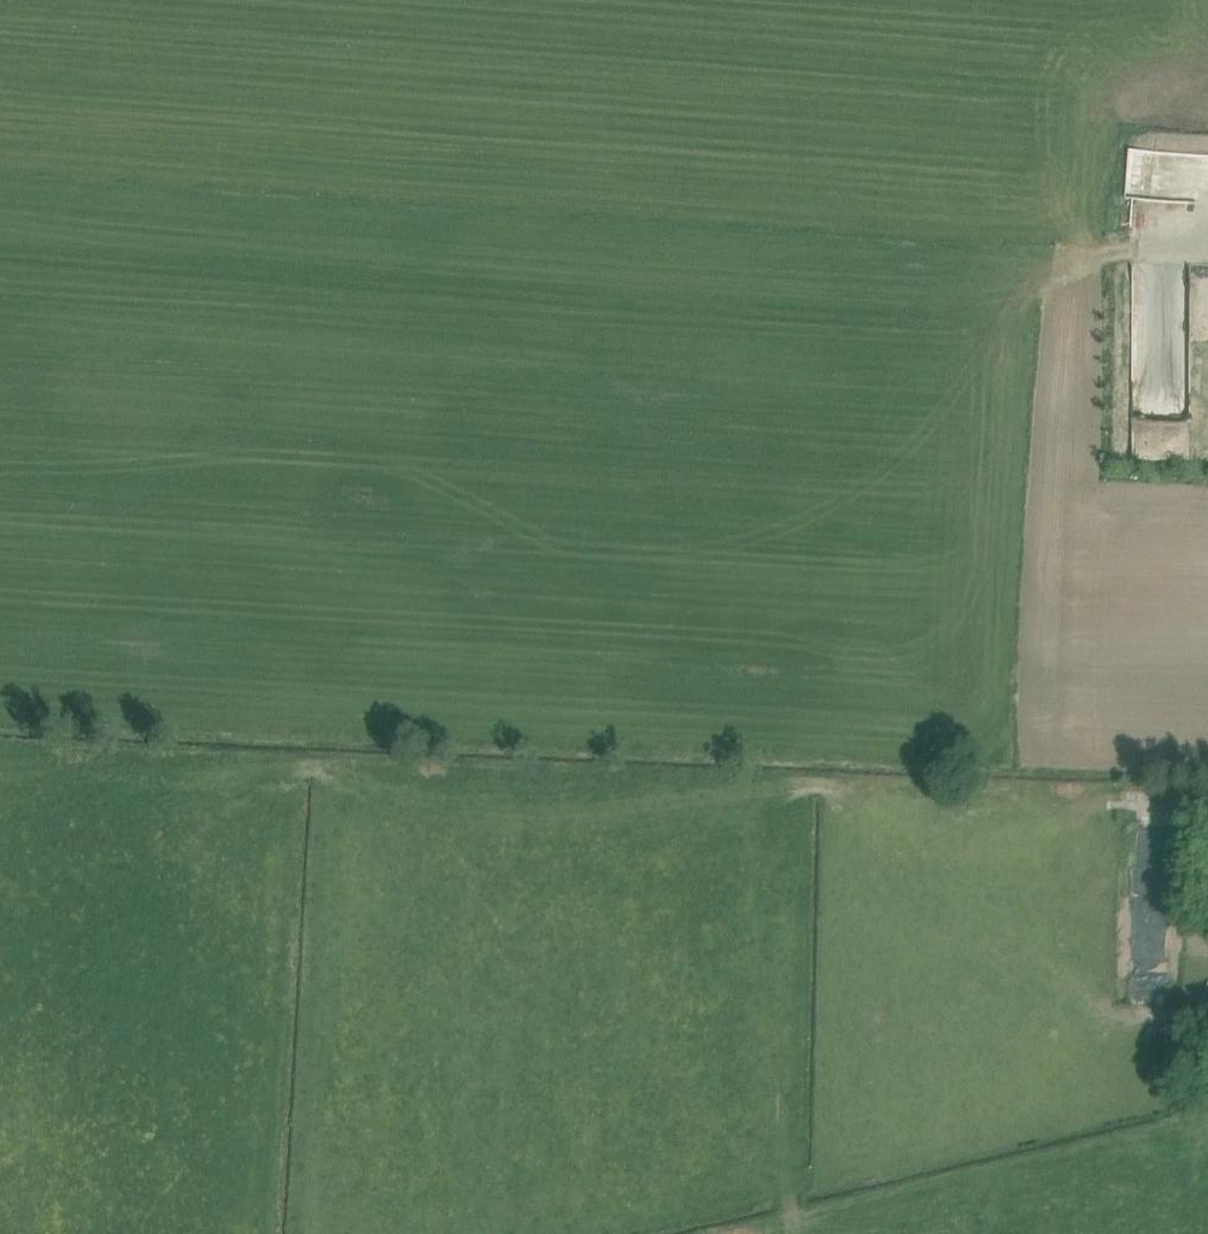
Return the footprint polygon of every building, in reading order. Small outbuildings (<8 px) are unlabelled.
[(1207,335),(1207,309),(1193,306),(1188,332),(1207,335)]
